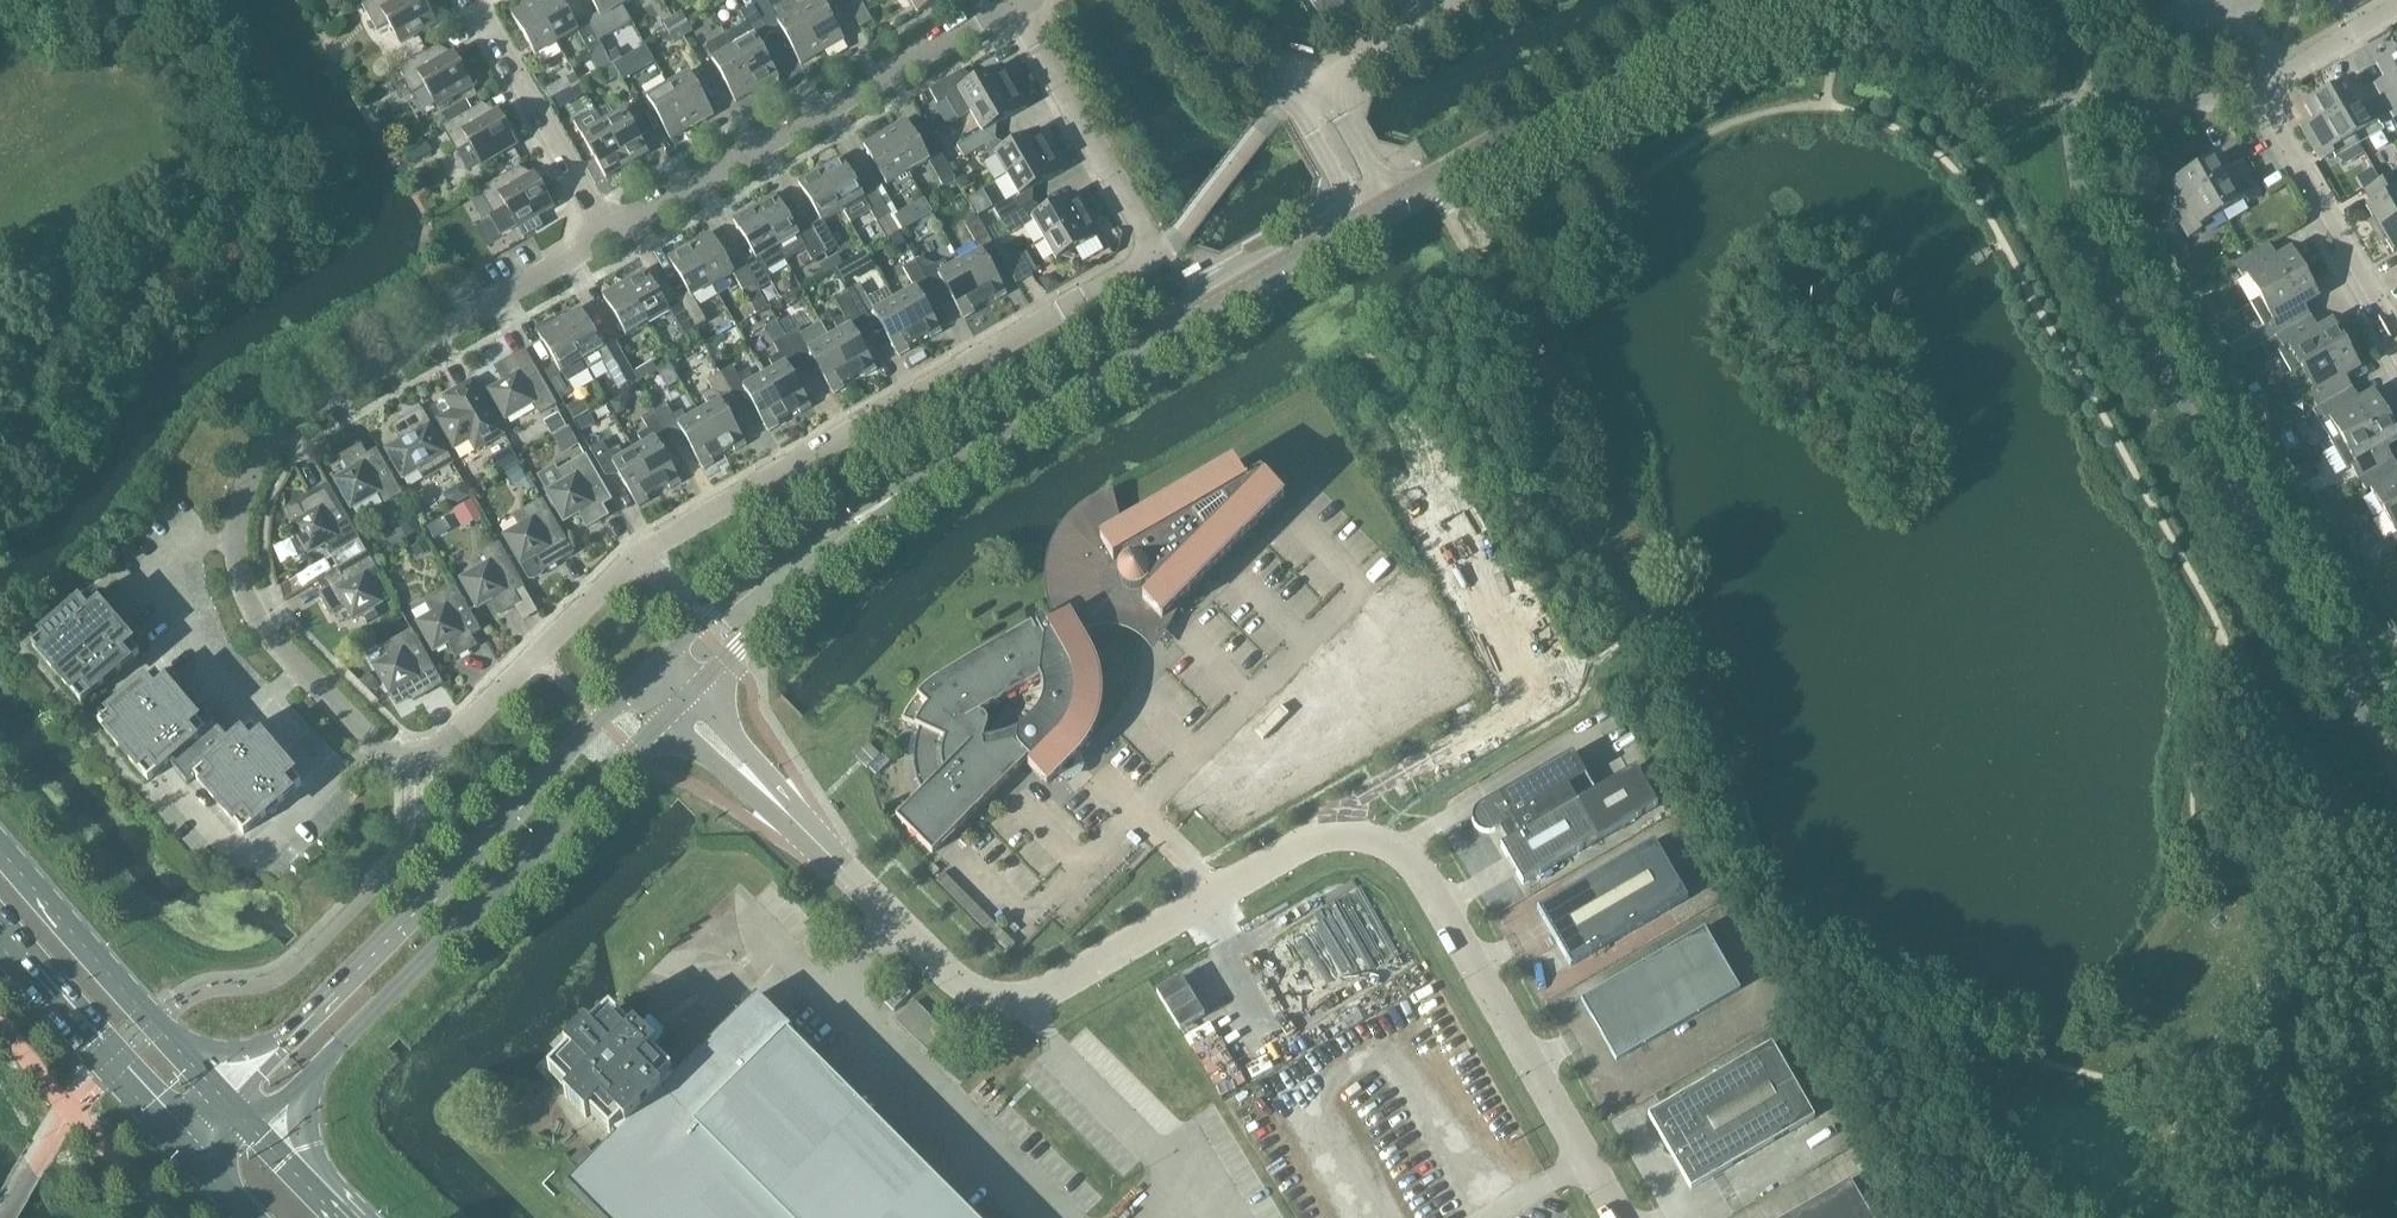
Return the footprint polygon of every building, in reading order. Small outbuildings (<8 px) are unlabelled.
[(363,5),(377,30),(390,23),(402,44),(437,24),(423,0),(373,0),(363,5)] [(578,32),(592,57),(604,49),(586,18),(575,25),(561,0),(537,0),(533,2),(558,44),(578,32)] [(601,18),(605,25),(626,12),(623,6),(619,0),(591,0),(601,18)] [(772,10),(779,22),(778,23),(802,65),(823,52),(793,0),(789,0),(772,10)] [(823,52),(845,40),(824,3),(829,0),(793,0),(823,52)] [(919,14),(942,0),(911,0),(919,14)] [(558,44),(533,2),(512,14),(536,56),(558,44)] [(856,19),(868,12),(862,3),(850,10),(856,19)] [(727,36),(734,48),(758,90),(780,77),(759,41),(769,34),(752,5),(740,12),(747,24),(727,36)] [(682,12),(673,18),(678,27),(688,22),(682,12)] [(868,12),(856,19),(861,28),(873,21),(868,12)] [(669,33),(678,27),(673,18),(664,23),(669,33)] [(693,31),(688,22),(678,27),(684,37),(693,31)] [(674,42),(684,37),(678,27),(669,33),(674,42)] [(758,90),(734,48),(727,36),(709,46),(708,51),(713,60),(712,61),(737,102),(758,90)] [(418,42),(407,47),(414,60),(425,54),(418,42)] [(414,60),(399,69),(414,93),(426,86),(438,107),(473,87),(454,54),(446,59),(439,46),(425,54),(414,60)] [(617,50),(608,55),(613,65),(623,59),(617,50)] [(2377,64),(2388,84),(2376,91),(2393,118),(2396,116),(2396,53),(2377,64)] [(628,69),(623,59),(613,65),(619,74),(628,69)] [(604,70),(600,72),(605,82),(609,80),(619,74),(613,65),(610,67),(604,70)] [(966,86),(959,73),(930,90),(938,104),(947,99),(959,119),(971,112),(1011,89),(1005,78),(1009,76),(1003,65),(966,86)] [(691,73),(669,86),(693,127),(715,115),(691,73)] [(571,89),(581,83),(576,74),(566,79),(571,89)] [(2360,145),(2383,130),(2381,126),(2393,118),(2376,91),(2364,98),(2352,78),(2329,92),(2360,145)] [(566,79),(545,91),(551,101),(554,99),(571,89),(566,79)] [(581,83),(571,89),(577,98),(586,93),(581,83)] [(671,140),(693,127),(669,86),(647,98),(671,140)] [(964,158),(985,146),(995,140),(989,130),(1027,108),(1021,96),(1017,99),(1011,89),(971,112),(982,131),(957,145),(964,158)] [(2322,161),(2334,154),(2337,159),(2360,145),(2329,92),(2305,106),(2317,125),(2305,133),(2322,161)] [(467,100),(443,114),(448,124),(462,116),(473,110),(467,100)] [(448,124),(444,127),(458,151),(471,144),(482,165),(517,145),(499,112),(490,117),(483,104),(473,110),(462,116),(448,124)] [(604,123),(628,165),(649,153),(625,111),(604,123)] [(907,120),(886,132),(909,172),(929,161),(943,185),(955,178),(939,149),(928,155),(907,120)] [(628,165),(604,123),(582,136),(606,177),(628,165)] [(996,155),(1008,175),(1048,152),(1042,142),(1046,140),(1039,128),(1001,151),(995,140),(985,146),(992,158),(996,155)] [(887,185),(909,172),(886,132),(864,145),(887,185)] [(418,147),(425,157),(433,153),(426,142),(418,147)] [(1001,221),(1022,210),(1032,204),(1026,194),(1064,172),(1058,160),(1054,162),(1048,152),(1008,175),(1019,195),(994,209),(1001,221)] [(2220,155),(2197,168),(2222,213),(2245,199),(2248,204),(2261,196),(2244,168),(2232,175),(2220,155)] [(844,210),(864,199),(877,223),(890,215),(873,186),(862,192),(842,157),(820,170),(844,210)] [(480,190),(495,214),(492,216),(503,235),(518,226),(519,228),(554,208),(535,175),(527,180),(520,167),(480,190)] [(2173,182),(2185,202),(2172,209),(2189,238),(2202,230),(2199,226),(2222,213),(2197,168),(2173,182)] [(808,224),(825,253),(838,246),(824,222),(844,210),(820,170),(799,182),(819,218),(808,224)] [(2271,183),(2286,195),(2295,184),(2280,171),(2271,183)] [(2375,233),(2396,220),(2396,172),(2370,188),(2377,200),(2366,207),(2373,219),(2368,221),(2375,233)] [(983,191),(970,199),(979,216),(984,213),(978,201),(986,196),(983,191)] [(1032,204),(1022,210),(1001,221),(1009,235),(1034,220),(1045,239),(1085,216),(1079,206),(1083,203),(1076,192),(1038,214),(1032,204)] [(825,253),(808,224),(797,230),(777,195),(755,207),(778,248),(798,236),(813,261),(825,253)] [(743,261),(760,290),(772,283),(758,259),(778,248),(755,207),(734,220),(754,255),(743,261)] [(897,221),(902,231),(914,224),(908,214),(897,221)] [(1091,226),(1085,216),(1045,239),(1057,261),(1101,235),(1095,224),(1091,226)] [(981,251),(961,262),(984,303),(994,297),(996,301),(1008,294),(985,256),(996,249),(979,219),(966,226),(981,251)] [(2375,233),(2382,244),(2387,242),(2393,254),(2396,252),(2396,220),(2375,233)] [(514,254),(534,249),(529,231),(509,236),(514,254)] [(760,290),(743,261),(732,268),(712,233),(690,245),(713,285),(733,274),(747,297),(760,290)] [(900,233),(892,237),(898,247),(906,243),(900,233)] [(2177,233),(2165,241),(2178,264),(2190,256),(2177,233)] [(713,285),(690,245),(669,257),(689,293),(678,300),(681,304),(683,307),(690,320),(695,328),(707,321),(693,297),(713,285)] [(2247,276),(2260,298),(2260,299),(2305,273),(2291,250),(2271,261),(2264,249),(2235,266),(2243,278),(2247,276)] [(1021,253),(1004,263),(1017,284),(1033,275),(1021,253)] [(829,260),(834,270),(844,264),(838,255),(829,260)] [(984,303),(961,262),(951,268),(945,259),(937,264),(926,260),(924,256),(916,261),(931,287),(942,281),(964,319),(976,312),(974,309),(984,303)] [(834,270),(829,260),(820,266),(825,275),(834,270)] [(931,287),(916,261),(903,268),(915,288),(895,300),(919,340),(929,334),(931,338),(942,332),(920,293),(931,287)] [(625,283),(648,323),(669,311),(670,311),(646,270),(625,283)] [(2277,337),(2306,320),(2299,308),(2319,297),(2305,273),(2260,299),(2260,298),(2251,304),(2265,328),(2270,325),(2277,337)] [(1048,277),(1041,281),(1047,292),(1059,285),(1055,279),(1048,277)] [(648,323),(625,283),(603,295),(627,335),(648,323)] [(866,325),(877,318),(899,356),(911,350),(908,346),(919,340),(895,300),(887,286),(867,298),(860,285),(847,292),(848,293),(866,325)] [(760,292),(750,298),(758,313),(769,307),(764,298),(760,292)] [(866,325),(848,293),(835,301),(844,315),(834,321),(840,332),(830,338),(853,378),(864,372),(866,376),(877,369),(855,331),(866,325)] [(670,311),(669,311),(684,335),(695,329),(695,328),(690,320),(683,307),(681,304),(670,311)] [(589,371),(606,361),(610,359),(604,348),(602,343),(581,308),(560,320),(589,371)] [(554,318),(544,324),(545,328),(538,333),(559,368),(548,375),(562,399),(574,392),(569,383),(589,371),(560,320),(557,322),(554,318)] [(2277,337),(2284,349),(2279,352),(2293,375),(2346,345),(2333,321),(2313,333),(2306,320),(2277,337)] [(853,378),(830,338),(810,349),(798,329),(786,336),(801,362),(812,356),(834,394),(845,387),(843,384),(853,378)] [(768,359),(775,370),(766,375),(788,415),(798,410),(801,413),(812,407),(790,369),(801,362),(786,336),(773,344),(778,353),(768,359)] [(606,361),(622,389),(638,380),(634,373),(616,342),(607,347),(604,348),(610,359),(606,361)] [(2293,375),(2306,399),(2311,396),(2318,408),(2347,392),(2340,380),(2360,368),(2346,345),(2293,375)] [(489,390),(506,420),(534,403),(540,414),(557,404),(525,350),(496,368),(504,382),(489,390)] [(634,373),(638,380),(639,382),(659,371),(653,362),(634,373)] [(778,421),(788,415),(766,375),(755,381),(748,370),(738,376),(733,366),(720,373),(736,400),(747,393),(769,432),(780,425),(778,421)] [(709,407),(701,412),(723,453),(733,447),(735,451),(747,444),(725,406),(736,400),(720,373),(708,381),(713,390),(703,396),(709,407)] [(438,420),(455,449),(471,440),(477,451),(505,434),(474,380),(444,397),(453,412),(438,420)] [(2256,384),(2248,389),(2253,397),(2261,392),(2256,384)] [(2342,441),(2343,442),(2387,416),(2374,392),(2354,404),(2347,392),(2318,408),(2325,421),(2329,419),(2342,441)] [(623,395),(611,403),(618,414),(625,410),(627,402),(623,395)] [(583,399),(569,408),(575,419),(590,410),(583,399)] [(386,450),(403,479),(419,470),(425,480),(454,464),(422,410),(393,427),(401,441),(386,450)] [(671,437),(665,427),(655,411),(643,418),(648,429),(638,434),(644,445),(635,450),(658,491),(668,485),(670,488),(682,482),(659,444),(671,437)] [(677,420),(665,427),(671,437),(682,431),(704,469),(715,463),(713,459),(723,453),(701,412),(680,424),(677,420)] [(559,413),(544,422),(552,435),(567,427),(559,413)] [(590,414),(577,421),(583,431),(596,424),(590,414)] [(2396,442),(2396,433),(2387,416),(2343,442),(2342,441),(2334,446),(2348,470),(2352,468),(2359,480),(2388,463),(2381,451),(2396,442)] [(570,428),(555,437),(564,455),(580,446),(570,428)] [(2301,460),(2317,479),(2341,460),(2325,440),(2301,460)] [(635,450),(625,456),(619,445),(609,452),(603,441),(590,449),(605,475),(617,469),(639,507),(650,500),(648,497),(658,491),(635,450)] [(335,480),(352,509),(380,493),(386,503),(402,494),(377,450),(367,455),(364,450),(359,453),(356,448),(341,457),(350,471),(335,480)] [(511,448),(490,460),(499,475),(519,464),(511,448)] [(558,472),(564,483),(548,492),(565,521),(579,513),(588,527),(602,519),(599,514),(605,510),(602,505),(611,500),(586,456),(558,472)] [(2384,513),(2396,505),(2396,474),(2395,475),(2388,463),(2359,480),(2366,492),(2371,490),(2384,513)] [(916,773),(918,778),(920,783),(922,788),(923,791),(897,817),(933,853),(1028,758),(1033,763),(1029,767),(1047,785),(1077,755),(1082,750),(1086,744),(1090,738),(1093,731),(1096,724),(1098,717),(1100,710),(1101,703),(1101,695),(1101,688),(1100,681),(1099,673),(1097,666),(1095,659),(1092,653),(1088,646),(1082,635),(1080,632),(1084,630),(1089,628),(1093,627),(1098,626),(1103,625),(1107,625),(1112,625),(1117,626),(1122,626),(1126,628),(1131,629),(1132,630),(1141,627),(1142,628),(1143,629),(1145,630),(1146,630),(1148,630),(1149,630),(1151,629),(1152,628),(1153,626),(1154,625),(1154,623),(1162,620),(1190,592),(1284,497),(1262,475),(1246,484),(1234,464),(1123,528),(1113,494),(1113,491),(1107,493),(1102,495),(1095,498),(1090,501),(1085,504),(1080,507),(1076,511),(1071,515),(1067,519),(1064,524),(1060,528),(1057,534),(1054,539),(1052,544),(1050,549),(1048,555),(1047,561),(1046,568),(1045,573),(1045,578),(1045,584),(1046,590),(1047,595),(1048,601),(1050,607),(1052,612),(1054,617),(1057,622),(1048,627),(1046,622),(1045,621),(1044,620),(1043,620),(1041,620),(1040,620),(1039,621),(1038,622),(1037,623),(1037,624),(1037,625),(1037,627),(1040,632),(1037,633),(1032,624),(943,676),(938,679),(933,682),(928,686),(924,690),(920,694),(916,698),(912,703),(909,708),(906,713),(903,718),(902,720),(921,728),(919,733),(917,738),(916,743),(915,748),(915,753),(914,758),(915,763),(915,768),(916,773)] [(524,466),(508,475),(514,485),(522,480),(529,476),(524,466)] [(448,492),(446,498),(452,507),(469,497),(462,484),(448,492)] [(328,485),(299,502),(284,510),(309,554),(325,545),(331,555),(359,539),(328,485)] [(505,535),(521,564),(536,556),(544,571),(574,554),(543,499),(514,516),(520,526),(505,535)] [(472,501),(454,511),(462,525),(468,521),(480,514),(472,501)] [(2384,513),(2396,536),(2396,505),(2384,513)] [(403,521),(401,528),(411,543),(423,535),(412,515),(403,521)] [(331,555),(339,569),(368,553),(359,539),(331,555)] [(425,541),(413,547),(419,557),(430,550),(425,541)] [(461,579),(478,608),(492,600),(501,614),(515,606),(513,601),(518,598),(515,592),(524,587),(499,543),(483,553),(489,563),(461,579)] [(327,596),(322,599),(331,614),(345,605),(354,620),(362,615),(363,614),(374,608),(383,603),(367,575),(377,569),(368,553),(339,569),(324,578),(330,588),(325,591),(327,596)] [(433,613),(417,622),(434,652),(449,643),(457,658),(472,649),(469,644),(474,641),(471,636),(481,630),(456,586),(427,603),(433,613)] [(33,645),(58,674),(116,625),(91,596),(33,645)] [(363,614),(362,615),(367,624),(379,617),(374,608),(363,614)] [(116,625),(58,674),(82,703),(140,653),(116,625)] [(374,666),(396,705),(411,697),(414,701),(443,684),(412,630),(384,646),(390,657),(374,666)] [(369,673),(361,681),(371,691),(379,684),(369,673)] [(124,752),(182,702),(157,674),(99,723),(124,752)] [(182,702),(124,752),(149,781),(207,731),(182,702)] [(207,731),(170,763),(188,784),(196,777),(204,787),(220,805),(277,755),(262,737),(253,727),(242,736),(232,745),(214,723),(206,730),(207,731)] [(880,755),(869,744),(856,757),(868,768),(880,755)] [(1563,760),(1481,808),(1478,810),(1476,812),(1475,813),(1474,814),(1474,816),(1473,817),(1473,820),(1473,823),(1473,824),(1473,826),(1475,829),(1476,831),(1478,832),(1480,834),(1482,835),(1484,836),(1486,836),(1489,836),(1492,836),(1493,836),(1495,835),(1501,831),(1508,843),(1501,846),(1524,884),(1658,806),(1637,769),(1596,793),(1573,754),(1563,760)] [(277,755),(220,805),(244,834),(302,784),(277,755)] [(1689,899),(1655,841),(1538,909),(1571,967),(1689,899)] [(1741,990),(1705,928),(1581,999),(1617,1061),(1741,990)] [(903,985),(885,1002),(894,1011),(911,993),(903,985)] [(857,1100),(860,1097),(758,995),(675,1078),(671,1074),(672,1072),(652,1052),(656,1048),(635,1027),(631,1031),(611,1011),(550,1073),(569,1092),(565,1096),(586,1118),(590,1114),(611,1134),(612,1133),(615,1137),(568,1184),(602,1217),(974,1217),(857,1100)] [(916,1002),(897,1021),(930,1054),(949,1035),(916,1002)] [(1815,1118),(1772,1044),(1648,1115),(1691,1189),(1815,1118)] [(1038,1050),(1011,1062),(1017,1075),(1044,1063),(1038,1050)] [(1851,1179),(1784,1217),(1873,1217),(1851,1179)]
